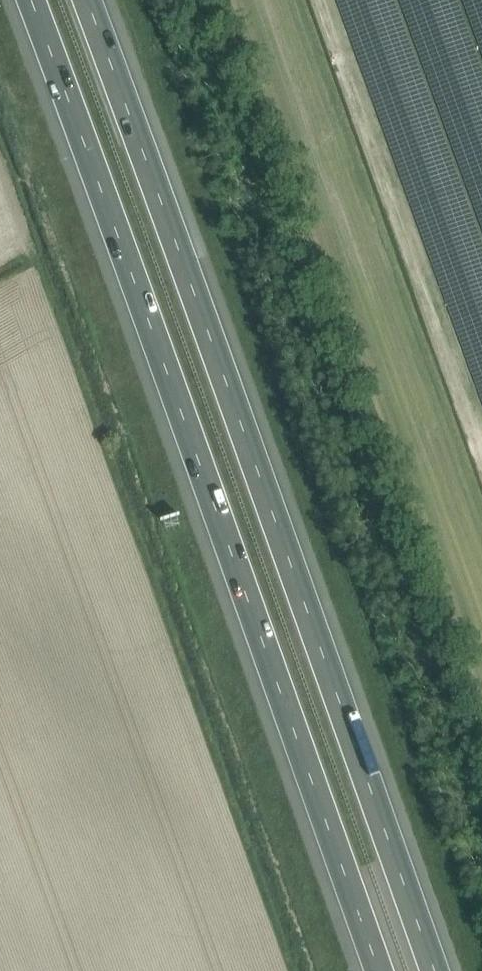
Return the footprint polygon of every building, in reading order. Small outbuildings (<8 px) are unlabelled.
[(400,844),(410,868),(417,865),(407,841),(400,844)]
